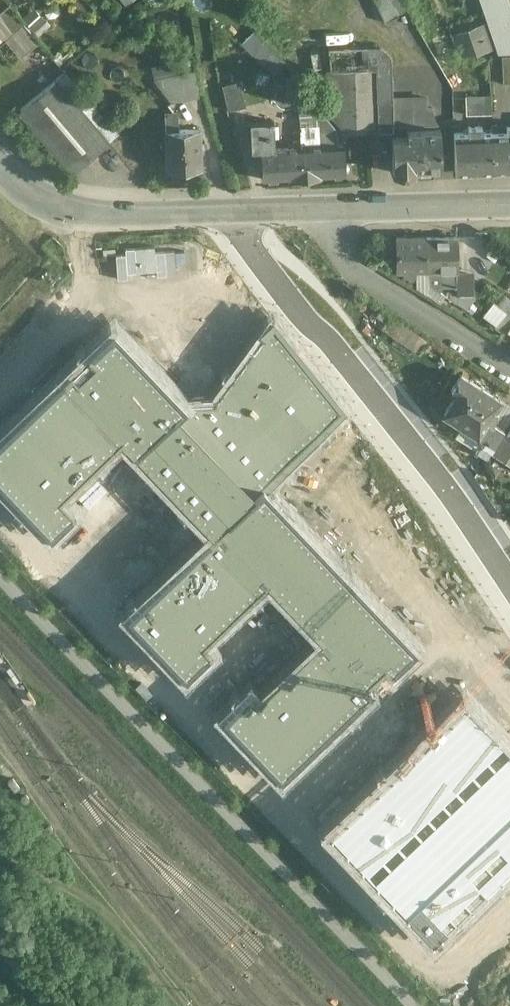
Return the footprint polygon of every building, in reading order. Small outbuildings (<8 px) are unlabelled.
[(391,0),(374,0),(384,20),(397,14),(391,0)] [(509,0),(481,0),(499,52),(509,52),(509,3),(509,0)] [(10,5),(0,13),(0,16),(14,33),(25,23),(10,5)] [(14,33),(0,16),(0,34),(4,39),(20,57),(39,40),(25,23),(14,33)] [(480,27),(458,34),(463,54),(488,51),(480,27)] [(254,30),(243,42),(276,72),(287,60),(254,30)] [(502,56),(503,84),(509,84),(509,56),(502,56)] [(118,133),(65,71),(19,110),(72,172),(118,133)] [(195,72),(155,79),(173,101),(200,95),(195,72)] [(240,80),(222,84),(228,109),(246,105),(240,80)] [(491,95),(466,95),(466,115),(492,114),(491,95)] [(317,109),(300,109),(300,125),(317,124),(318,124),(317,110),(317,109)] [(338,127),(323,116),(320,116),(320,110),(317,110),(318,124),(317,124),(319,143),(320,143),(339,142),(338,127)] [(178,112),(165,112),(166,130),(179,129),(178,112)] [(274,119),(250,120),(252,149),(261,149),(261,147),(276,146),(274,119)] [(506,125),(506,131),(493,131),(494,167),(509,167),(509,125),(506,125)] [(439,126),(407,127),(407,133),(392,133),(393,169),(414,168),(414,163),(441,162),(439,126)] [(482,126),(467,127),(467,131),(454,131),(455,168),(494,167),(493,131),(482,132),(482,126)] [(179,129),(166,130),(167,167),(201,166),(200,129),(179,129)] [(305,138),(293,139),(294,145),(287,145),(289,176),(310,175),(309,157),(321,156),(320,143),(319,143),(306,144),(305,138)] [(339,142),(320,143),(321,156),(309,157),(310,175),(346,173),(344,142),(339,142)] [(276,146),(261,147),(261,149),(263,178),(289,176),(287,145),(276,146)] [(427,271),(426,237),(397,237),(397,270),(404,270),(404,276),(409,276),(409,278),(416,278),(416,286),(441,301),(446,295),(441,291),(429,283),(428,283),(427,271)] [(458,237),(426,237),(427,271),(440,271),(440,287),(442,287),(457,287),(457,271),(458,271),(458,237)] [(440,271),(427,271),(428,283),(429,283),(441,291),(442,287),(440,287),(440,271)] [(507,312),(493,301),(483,315),(497,325),(507,312)] [(113,316),(0,424),(0,488),(50,539),(82,507),(69,494),(120,444),(203,529),(118,611),(185,682),(220,647),(213,638),(265,586),(312,635),(258,686),(250,677),(212,711),(280,783),(426,645),(272,483),(352,408),(272,309),(204,401),(195,402),(113,316)] [(427,339),(381,309),(376,316),(386,322),(382,329),(418,352),(422,346),(427,339)] [(376,316),(372,313),(366,321),(378,330),(384,322),(376,316)] [(499,399),(460,374),(451,389),(456,392),(444,412),(463,424),(456,436),(477,450),(485,438),(495,444),(500,436),(504,428),(492,421),(498,411),(493,409),(499,399)] [(499,399),(493,409),(498,411),(492,421),(504,428),(509,419),(509,406),(499,399)] [(500,436),(495,444),(491,450),(491,451),(506,461),(509,455),(509,442),(504,438),(500,436)] [(477,450),(476,451),(487,457),(491,451),(491,450),(495,444),(485,438),(477,450)] [(491,724),(449,765),(422,736),(327,827),(431,936),(509,861),(509,743),(491,724)]
